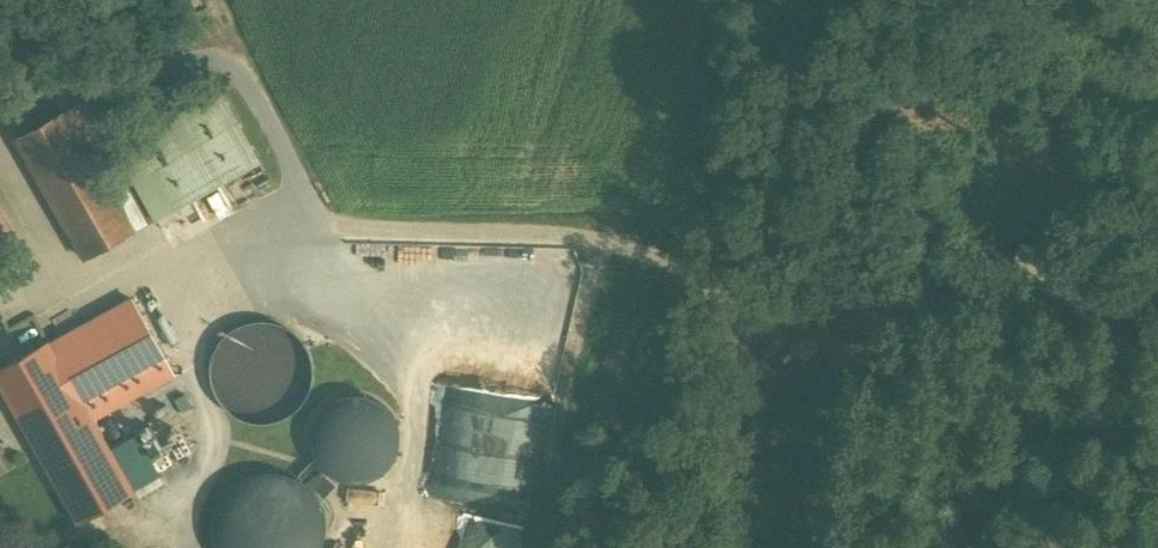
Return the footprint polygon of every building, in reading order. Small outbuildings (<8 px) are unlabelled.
[(127,167),(156,219),(261,160),(221,90),(116,149),(127,167)] [(85,258),(135,230),(106,178),(67,109),(17,138),(85,258)] [(106,178),(135,230),(156,219),(127,167),(106,178)] [(131,298),(0,372),(0,384),(78,523),(134,491),(100,431),(94,419),(174,374),(131,298)] [(570,343),(469,320),(447,417),(547,440),(560,386),(570,343)] [(253,323),(237,331),(226,344),(219,359),(219,376),(224,393),(234,406),(249,415),(265,419),(282,417),(298,409),(309,396),(316,380),(316,363),(311,347),(301,334),(286,324),(270,321),(253,323)] [(353,483),(365,482),(376,478),(386,471),(393,462),(398,452),(400,440),(399,429),(395,418),(388,408),(379,401),(369,396),(357,394),(345,395),(334,399),(325,405),(317,414),(312,425),(310,437),(311,448),(315,459),(322,469),(331,476),(342,481),(353,483)] [(185,395),(176,400),(181,410),(191,405),(185,395)] [(100,431),(134,491),(164,474),(130,415),(100,431)] [(311,464),(301,474),(324,496),(334,486),(311,464)] [(212,526),(213,539),(216,547),(322,547),(324,542),(326,530),(325,517),(321,505),(315,494),(306,485),(295,477),(284,473),(271,471),(258,472),(246,476),(235,482),(226,491),(219,502),(214,513),(212,526)]
